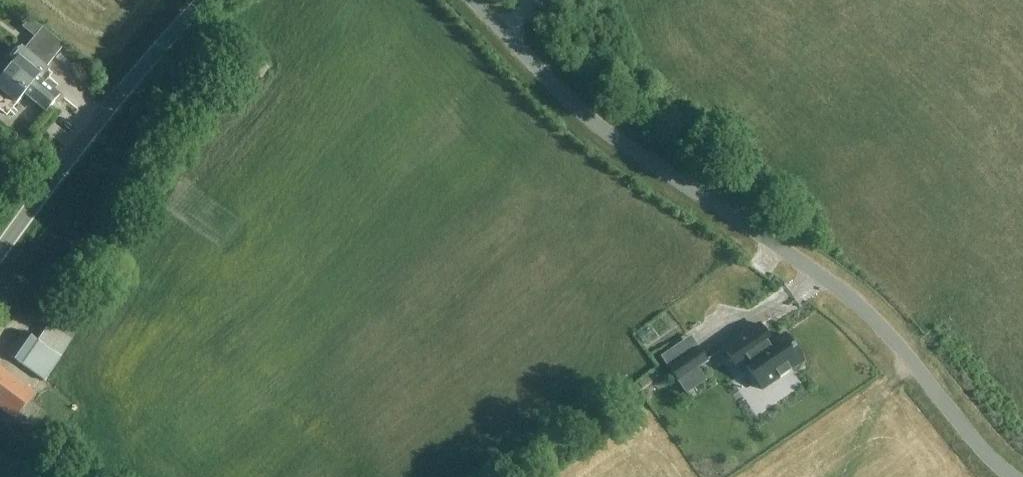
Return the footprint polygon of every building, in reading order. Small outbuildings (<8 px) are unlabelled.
[(42,29),(30,19),(22,28),(34,38),(24,51),(23,50),(0,79),(0,91),(17,105),(25,95),(47,113),(60,97),(39,79),(46,69),(45,69),(63,47),(42,29)] [(45,383),(62,359),(71,341),(73,341),(79,324),(66,318),(60,314),(69,300),(57,293),(52,301),(56,303),(52,309),(50,308),(40,323),(47,328),(37,343),(24,332),(7,356),(21,368),(22,367),(45,383)] [(737,375),(744,371),(761,396),(805,365),(785,336),(771,346),(766,340),(768,339),(758,325),(720,351),(737,375)] [(659,359),(667,370),(666,371),(676,386),(708,364),(698,349),(681,361),(673,350),(659,359)] [(15,420),(34,395),(0,369),(0,409),(15,420)]
